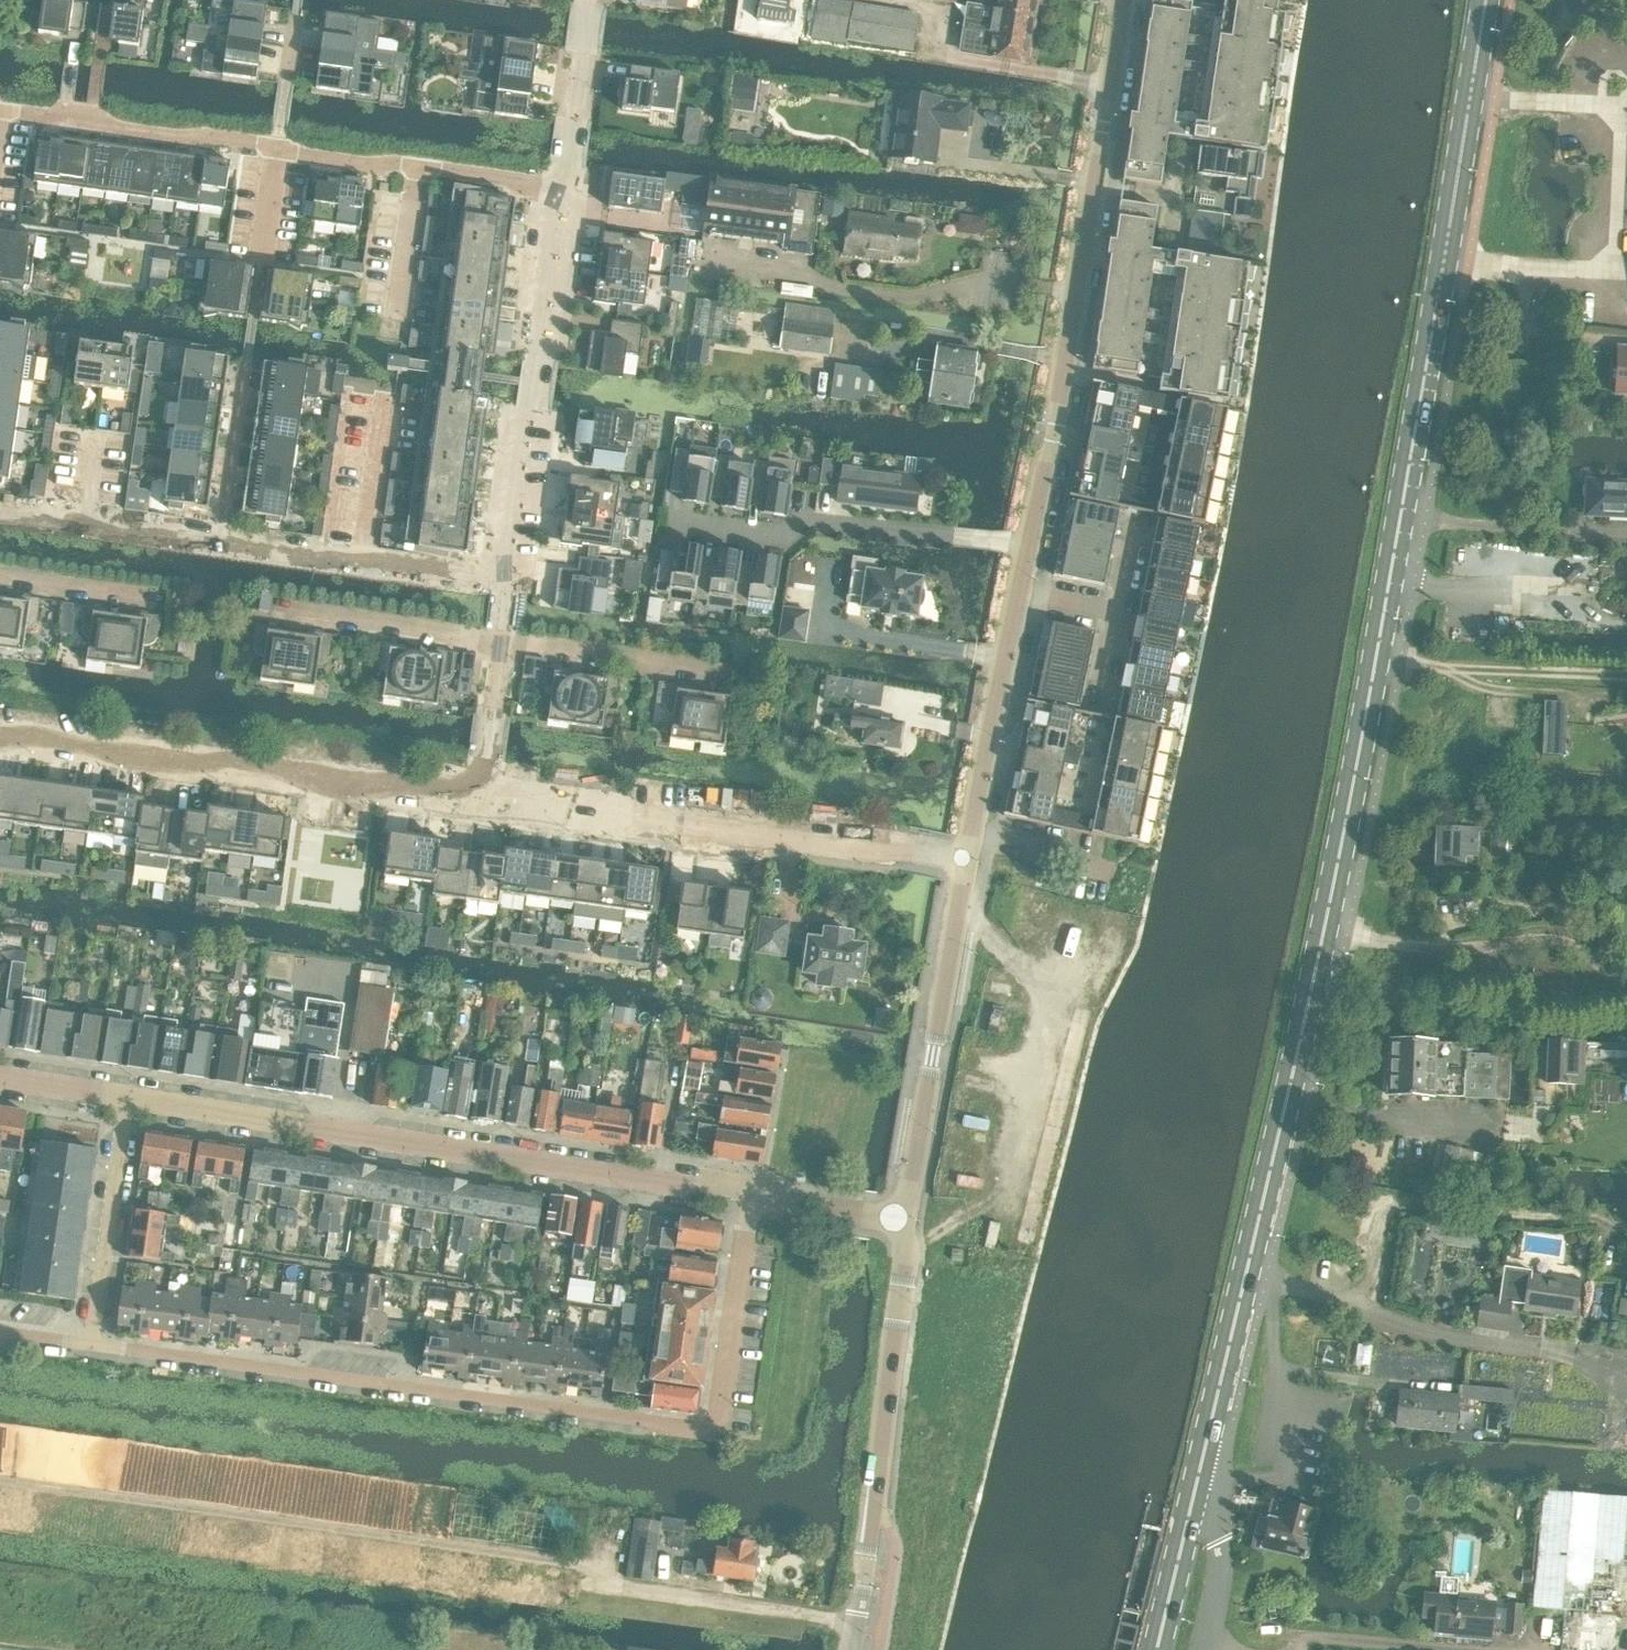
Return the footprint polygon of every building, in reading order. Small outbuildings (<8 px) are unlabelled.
[(39,33),(68,37),(69,30),(83,32),(87,3),(78,2),(78,0),(43,0),(39,33)] [(110,36),(109,43),(139,47),(145,0),(111,0),(110,6),(100,5),(96,34),(110,36)] [(189,24),(188,32),(262,43),(267,6),(226,0),(212,0),(208,26),(189,24)] [(635,6),(686,11),(686,10),(685,10),(687,0),(636,0),(635,6)] [(756,19),(794,25),(797,11),(789,10),(791,0),(760,0),(756,19)] [(812,33),(846,39),(852,3),(836,0),(817,0),(812,33)] [(997,9),(977,6),(1033,16),(1036,0),(998,0),(997,9)] [(1170,0),(1152,0),(1135,116),(1130,115),(1128,132),(1130,132),(1123,180),(1161,185),(1168,137),(1266,152),(1271,118),(1272,117),(1281,48),(1280,48),(1285,15),(1276,13),(1278,0),(1224,0),(1205,127),(1175,123),(1192,3),(1170,0)] [(852,3),(846,39),(911,50),(917,14),(852,3)] [(967,17),(965,27),(1029,38),(1031,31),(1034,28),(1036,22),(1033,18),(1033,16),(977,6),(975,18),(967,17)] [(327,14),(321,51),(395,62),(397,53),(377,51),(381,22),(327,14)] [(1025,62),(1029,38),(965,27),(963,38),(977,40),(974,52),(1025,62)] [(205,44),(201,72),(256,80),(262,43),(188,32),(186,41),(205,44)] [(480,65),(460,62),(459,71),(533,82),(538,44),(484,36),(480,65)] [(321,51),(316,88),(370,96),(375,68),(394,71),(395,62),(321,51)] [(642,112),(643,108),(674,113),(679,74),(631,68),(628,89),(624,89),(621,110),(642,112)] [(477,82),(473,111),(528,119),(533,82),(459,71),(458,80),(477,82)] [(733,74),(729,99),(755,102),(759,78),(733,74)] [(969,106),(938,102),(939,99),(894,93),(893,104),(898,105),(891,157),(931,162),(935,128),(966,132),(969,106)] [(688,110),(687,123),(700,124),(701,112),(688,110)] [(40,135),(33,182),(58,186),(65,138),(40,135)] [(747,138),(734,136),(732,150),(745,152),(747,138)] [(58,186),(81,189),(88,142),(65,138),(58,186)] [(88,142),(81,189),(105,193),(112,145),(88,142)] [(112,145),(105,193),(128,196),(135,148),(112,145)] [(135,148),(128,196),(152,200),(159,152),(135,148)] [(1239,153),(1200,148),(1192,211),(1231,216),(1233,194),(1239,194),(1238,199),(1253,201),(1256,179),(1261,179),(1265,153),(1239,150),(1239,153)] [(159,152),(152,200),(175,203),(182,155),(159,152)] [(182,155),(175,203),(199,206),(206,158),(182,155)] [(206,158),(199,206),(223,210),(230,162),(206,158)] [(318,174),(311,222),(335,226),(342,178),(318,174)] [(612,174),(608,207),(660,215),(665,182),(612,174)] [(681,202),(706,205),(710,179),(685,175),(681,202)] [(342,178),(335,226),(360,229),(366,181),(342,178)] [(788,190),(781,190),(718,181),(718,179),(710,178),(710,179),(706,205),(702,236),(710,237),(710,235),(781,245),(780,247),(786,248),(785,252),(811,256),(820,195),(796,191),(796,189),(788,188),(788,190)] [(430,190),(428,208),(436,209),(439,191),(430,190)] [(413,524),(410,547),(454,553),(459,554),(467,555),(474,509),(489,397),(480,396),(482,380),(483,373),(485,357),(486,357),(494,359),(516,201),(507,200),(503,199),(458,193),(455,215),(452,238),(449,260),(446,283),(440,327),(438,343),(437,351),(435,362),(434,373),(432,389),(428,413),(422,457),(419,480),(416,501),(413,524)] [(823,194),(821,215),(842,218),(844,197),(823,194)] [(1158,207),(1120,202),(1114,242),(1109,241),(1107,256),(1109,257),(1092,369),(1137,376),(1154,267),(1178,271),(1179,271),(1184,272),(1168,378),(1161,377),(1159,392),(1187,396),(1186,401),(1224,409),(1225,401),(1228,402),(1233,368),(1234,368),(1249,265),(1151,251),(1158,207)] [(892,262),(892,256),(916,260),(920,229),(922,219),(907,217),(905,227),(892,225),(893,220),(848,214),(842,255),(892,262)] [(20,215),(18,224),(40,227),(41,219),(20,215)] [(427,217),(424,233),(433,235),(435,219),(427,217)] [(59,221),(58,230),(75,232),(77,224),(59,221)] [(83,224),(81,233),(99,236),(100,227),(83,224)] [(100,227),(99,236),(116,238),(117,230),(100,227)] [(33,262),(37,236),(0,231),(0,257),(33,262)] [(130,231),(128,240),(146,242),(147,234),(130,231)] [(424,233),(422,252),(430,254),(433,235),(424,233)] [(147,234),(146,242),(163,245),(164,236),(147,234)] [(604,236),(600,268),(649,275),(653,243),(604,236)] [(171,237),(169,246),(187,248),(188,240),(171,237)] [(66,246),(88,249),(89,241),(67,238),(66,246)] [(681,238),(679,256),(687,257),(690,239),(681,238)] [(206,242),(205,251),(226,254),(227,245),(206,242)] [(155,250),(153,259),(175,262),(177,254),(155,250)] [(296,264),(305,265),(317,267),(319,258),(297,255),(296,264)] [(12,285),(23,291),(25,287),(30,288),(33,262),(0,257),(0,284),(12,285)] [(206,260),(202,286),(250,293),(254,267),(206,260)] [(342,262),(341,270),(362,273),(363,264),(342,262)] [(418,279),(426,281),(429,263),(420,262),(418,279)] [(62,275),(84,278),(85,269),(63,266),(62,275)] [(632,306),(644,307),(649,275),(600,268),(595,301),(618,304),(632,306)] [(267,269),(263,295),(311,301),(315,276),(267,269)] [(339,286),(360,289),(361,289),(362,280),(340,277),(339,286)] [(149,287),(171,290),(172,282),(151,279),(149,287)] [(202,286),(198,312),(203,313),(204,317),(216,314),(246,319),(250,293),(202,286)] [(263,295),(259,321),(289,325),(301,331),(303,327),(307,327),(311,301),(263,295)] [(697,299),(692,335),(734,341),(739,305),(697,299)] [(671,302),(668,319),(677,321),(679,303),(671,302)] [(618,304),(617,312),(631,314),(632,306),(618,304)] [(335,313),(356,317),(357,317),(358,308),(336,305),(335,313)] [(668,319),(666,337),(674,338),(677,321),(668,319)] [(780,319),(779,324),(784,324),(780,349),(829,355),(832,326),(780,319)] [(27,355),(30,330),(25,329),(26,323),(12,321),(11,327),(0,325),(0,352),(27,355)] [(591,331),(586,371),(623,376),(626,353),(640,355),(644,324),(619,321),(617,334),(591,331)] [(411,329),(409,343),(408,347),(417,348),(419,331),(411,329)] [(65,356),(68,335),(58,334),(55,355),(65,356)] [(74,385),(101,389),(108,345),(80,341),(74,385)] [(108,345),(101,389),(128,393),(128,392),(136,393),(139,372),(132,371),(135,349),(108,345)] [(918,361),(916,372),(973,381),(975,370),(973,369),(973,368),(977,366),(978,357),(975,354),(975,351),(938,346),(935,364),(918,361)] [(186,352),(182,378),(226,384),(229,358),(205,355),(206,349),(192,347),(191,353),(186,352)] [(1615,395),(1616,395),(1616,391),(1626,392),(1626,350),(1618,350),(1618,349),(1617,349),(1615,395)] [(23,380),(34,381),(37,357),(27,355),(0,352),(0,377),(23,380)] [(147,357),(145,372),(158,374),(161,359),(147,357)] [(387,370),(408,373),(410,360),(389,357),(387,370)] [(264,363),(261,389),(304,395),(318,396),(322,371),(302,369),(303,362),(289,361),(289,367),(264,363)] [(835,364),(832,390),(831,398),(863,403),(864,394),(878,396),(881,370),(835,364)] [(54,366),(51,384),(61,386),(63,367),(54,366)] [(971,391),(973,381),(916,372),(915,381),(932,384),(929,403),(966,409),(967,405),(971,403),(972,395),(969,392),(969,391),(971,391)] [(333,394),(343,395),(346,375),(336,373),(335,374),(336,374),(333,394)] [(20,405),(23,380),(0,377),(0,402),(20,405)] [(182,378),(179,403),(222,409),(226,384),(182,378)] [(144,379),(141,397),(151,399),(153,380),(144,379)] [(1092,382),(1088,406),(1135,416),(1138,406),(1157,410),(1160,396),(1092,382)] [(51,384),(48,403),(58,405),(61,386),(51,384)] [(402,386),(400,403),(408,405),(411,387),(402,386)] [(261,389),(257,414),(301,420),(304,395),(261,389)] [(1176,414),(1174,424),(1223,434),(1228,410),(1160,396),(1157,410),(1176,414)] [(141,397),(138,416),(148,417),(151,399),(141,397)] [(16,430),(20,405),(0,402),(0,428),(16,430)] [(179,403),(175,427),(219,434),(222,409),(179,403)] [(63,405),(60,425),(70,427),(71,426),(70,426),(73,406),(63,405)] [(331,405),(329,424),(338,426),(341,407),(331,405)] [(1088,406),(1084,423),(1083,430),(1087,431),(1128,439),(1130,440),(1135,416),(1088,406)] [(616,417),(580,412),(575,451),(600,455),(599,467),(585,465),(585,466),(624,472),(628,442),(631,443),(635,413),(617,410),(616,417)] [(123,413),(121,433),(120,433),(120,434),(130,435),(133,415),(123,413)] [(257,414),(253,439),(297,445),(301,420),(257,414)] [(47,415),(44,434),(54,435),(56,417),(47,415)] [(326,443),(336,444),(338,426),(329,424),(326,443)] [(1174,424),(1170,446),(1219,456),(1223,434),(1174,424)] [(175,427),(171,452),(215,458),(219,434),(175,427)] [(13,455),(16,430),(0,428),(0,453),(13,455)] [(137,428),(134,447),(144,448),(146,430),(137,428)] [(1084,444),(1082,452),(1123,461),(1124,459),(1125,451),(1128,439),(1087,431),(1084,444)] [(44,434),(42,453),(51,454),(54,435),(44,434)] [(253,439),(250,463),(294,470),(297,445),(253,439)] [(1170,446),(1165,469),(1214,479),(1219,456),(1170,446)] [(134,447),(131,466),(141,467),(144,448),(134,447)] [(676,450),(670,491),(683,493),(682,501),(689,502),(695,503),(708,505),(710,497),(713,474),(714,468),(715,461),(714,461),(690,457),(691,452),(676,450)] [(1078,451),(1073,474),(1121,484),(1126,461),(1123,461),(1082,452),(1078,451)] [(171,452),(168,477),(212,483),(215,458),(171,452)] [(3,486),(3,480),(9,481),(13,455),(0,453),(0,486),(3,486)] [(390,471),(399,472),(401,454),(393,453),(390,471)] [(324,455),(322,474),(331,475),(334,456),(324,455)] [(721,507),(747,511),(749,503),(753,474),(754,467),(753,466),(729,463),(730,458),(715,455),(714,461),(715,461),(714,468),(727,470),(721,507)] [(753,474),(749,503),(762,505),(761,513),(768,514),(774,515),(787,517),(795,462),(768,458),(768,463),(754,461),(753,466),(754,467),(753,474)] [(648,461),(645,479),(654,480),(656,462),(648,461)] [(842,488),(840,503),(856,505),(876,507),(914,512),(918,477),(860,469),(860,463),(843,461),(840,487),(840,488),(842,488)] [(250,463),(246,488),(290,495),(294,470),(250,463)] [(37,465),(35,482),(46,484),(47,484),(49,467),(37,465)] [(1165,469),(1160,492),(1209,502),(1214,479),(1165,469)] [(319,493),(329,494),(331,475),(322,474),(319,493)] [(1073,474),(1070,491),(1069,497),(1116,507),(1121,484),(1073,474)] [(168,477),(164,503),(170,504),(169,510),(183,512),(184,506),(208,509),(212,483),(168,477)] [(571,478),(567,510),(616,517),(620,484),(571,478)] [(389,480),(386,498),(395,499),(397,482),(389,480)] [(129,482),(125,509),(125,510),(135,511),(137,491),(139,483),(129,482)] [(1587,482),(1587,483),(1583,488),(1582,496),(1586,500),(1586,511),(1590,515),(1626,517),(1626,483),(1587,482)] [(246,488),(243,514),(267,518),(266,524),(280,526),(281,520),(286,520),(290,495),(246,488)] [(1160,492),(1156,514),(1156,515),(1205,525),(1209,502),(1160,492)] [(386,498),(384,515),(392,516),(395,499),(386,498)] [(1068,501),(1063,526),(1114,537),(1119,512),(1068,501)] [(642,502),(639,520),(648,521),(650,504),(642,502)] [(315,516),(313,535),(312,536),(312,537),(322,538),(327,507),(326,506),(324,518),(315,516)] [(567,510),(562,542),(611,549),(616,517),(567,510)] [(1157,520),(1152,545),(1194,554),(1199,529),(1157,520)] [(382,525),(380,542),(388,544),(391,526),(382,525)] [(1063,526),(1058,551),(1109,562),(1114,537),(1063,526)] [(697,579),(702,549),(676,545),(673,563),(659,561),(655,592),(668,594),(667,600),(693,604),(694,598),(697,579)] [(1152,545),(1147,570),(1188,578),(1194,554),(1152,545)] [(736,585),(741,555),(715,551),(710,581),(697,579),(694,598),(707,600),(706,606),(733,610),(734,604),(736,585)] [(1053,576),(1103,587),(1109,562),(1058,551),(1053,576)] [(773,610),(780,561),(754,557),(749,587),(736,585),(734,604),(773,610)] [(917,606),(920,606),(921,605),(922,603),(922,601),(923,600),(923,598),(923,596),(923,594),(923,592),(923,590),(920,590),(921,579),(902,577),(903,574),(885,572),(885,574),(874,572),(876,561),(853,558),(846,602),(861,605),(861,608),(879,611),(879,613),(896,616),(897,614),(915,616),(917,606)] [(559,569),(553,609),(591,614),(594,589),(607,591),(611,563),(586,559),(584,572),(559,569)] [(627,561),(623,589),(636,591),(638,592),(642,563),(641,563),(627,561)] [(1147,570),(1142,594),(1183,603),(1188,578),(1147,570)] [(268,612),(270,597),(270,595),(251,593),(251,595),(249,610),(268,612)] [(1142,594),(1136,618),(1178,627),(1183,603),(1142,594)] [(0,615),(0,649),(22,652),(26,629),(31,628),(35,625),(37,621),(40,599),(15,595),(14,601),(2,599),(0,615)] [(647,619),(647,621),(658,623),(658,621),(662,600),(651,599),(650,598),(647,619)] [(62,602),(60,613),(71,614),(73,604),(62,602)] [(89,638),(86,661),(113,665),(120,616),(108,614),(109,609),(83,606),(80,627),(81,627),(81,632),(84,636),(89,638)] [(782,606),(778,639),(805,643),(810,610),(782,606)] [(120,616),(113,665),(140,669),(143,646),(149,645),(154,643),(157,638),(160,617),(132,613),(132,618),(120,616)] [(1136,618),(1131,643),(1173,651),(1178,627),(1136,618)] [(1043,623),(1038,648),(1088,659),(1094,634),(1043,623)] [(258,680),(285,684),(292,635),(280,633),(281,628),(256,624),(253,646),(254,651),(257,655),(262,657),(258,680)] [(292,635),(285,684),(312,688),(316,665),(322,664),(326,661),(329,657),(330,657),(333,635),(305,631),(304,636),(292,635)] [(386,675),(382,698),(410,702),(417,653),(405,651),(405,646),(380,642),(377,664),(378,664),(378,669),(381,673),(386,675)] [(1131,643),(1126,667),(1168,676),(1173,651),(1131,643)] [(1038,648),(1033,672),(1083,683),(1088,659),(1038,648)] [(417,653),(410,702),(437,706),(440,683),(446,682),(450,679),(454,675),(457,653),(429,649),(429,654),(417,653)] [(464,654),(462,667),(474,669),(476,656),(464,654)] [(550,699),(547,722),(574,725),(581,676),(569,675),(570,669),(545,666),(542,687),(543,692),(546,696),(550,699)] [(1126,667),(1121,691),(1163,700),(1168,676),(1126,667)] [(1078,709),(1079,706),(1083,683),(1033,672),(1027,698),(1078,709)] [(581,676),(574,725),(601,729),(604,706),(610,706),(613,703),(616,698),(619,676),(594,673),(593,678),(581,676)] [(827,676),(823,699),(881,707),(884,685),(827,676)] [(673,716),(669,739),(697,743),(704,694),(692,692),(692,687),(667,683),(664,705),(665,705),(665,710),(668,714),(673,716)] [(704,694),(697,743),(724,747),(727,724),(733,723),(738,720),(741,716),(744,694),(716,690),(716,696),(704,694)] [(1121,691),(1117,713),(1116,717),(1158,725),(1163,700),(1121,691)] [(1544,701),(1542,755),(1560,755),(1563,702),(1544,701)] [(1026,702),(1022,725),(1070,735),(1074,712),(1026,702)] [(903,734),(902,730),(901,725),(833,714),(832,725),(864,730),(862,744),(898,749),(899,739),(903,734)] [(1113,720),(1108,743),(1157,753),(1162,730),(1113,720)] [(1022,725),(1017,750),(1022,750),(1020,757),(1026,758),(1077,769),(1080,751),(1067,748),(1070,735),(1022,725)] [(1108,743),(1104,766),(1153,776),(1157,753),(1108,743)] [(1104,766),(1100,789),(1149,799),(1153,776),(1104,766)] [(1013,769),(1009,793),(1057,803),(1062,779),(1013,769)] [(13,824),(19,781),(0,778),(0,822),(13,824)] [(19,781),(13,824),(38,828),(44,785),(19,781)] [(44,785),(38,828),(63,831),(69,788),(44,785)] [(69,788),(63,831),(87,835),(94,792),(69,788)] [(1100,789),(1096,811),(1145,821),(1149,799),(1100,789)] [(94,792),(87,835),(112,838),(118,795),(94,792)] [(1009,793),(1005,817),(1072,831),(1075,814),(1056,810),(1057,803),(1009,793)] [(118,795),(112,838),(136,842),(134,853),(135,853),(143,799),(118,795)] [(137,854),(135,867),(150,869),(155,870),(166,872),(175,812),(143,808),(144,799),(143,799),(135,853),(137,854)] [(175,812),(166,872),(167,872),(169,858),(201,863),(209,808),(208,808),(206,817),(175,812)] [(209,808),(201,863),(202,863),(203,851),(227,855),(233,812),(209,808)] [(1075,814),(1072,831),(1140,845),(1145,822),(1096,811),(1094,818),(1075,814)] [(233,812),(227,855),(252,858),(258,815),(233,812)] [(258,815),(252,858),(253,858),(279,862),(282,840),(289,841),(292,820),(258,815)] [(1463,858),(1474,858),(1476,830),(1436,828),(1434,867),(1463,868),(1463,858)] [(1504,859),(1506,832),(1489,831),(1488,858),(1504,859)] [(383,833),(380,854),(387,855),(383,877),(409,880),(415,838),(383,833)] [(415,838),(409,880),(433,884),(432,896),(440,841),(415,838)] [(440,841),(432,896),(465,900),(471,855),(440,850),(441,842),(440,841)] [(471,855),(465,900),(498,905),(505,851),(503,859),(471,855)] [(505,851),(498,905),(499,905),(500,893),(524,897),(530,854),(505,851)] [(530,854),(524,897),(549,900),(555,858),(530,854)] [(8,867),(9,857),(0,855),(0,866),(8,867)] [(9,857),(8,867),(25,869),(26,859),(9,857)] [(555,858),(549,900),(574,904),(580,861),(555,858)] [(42,861),(41,872),(57,874),(59,864),(42,861)] [(575,904),(573,917),(597,920),(605,865),(580,861),(574,904),(575,904)] [(59,864),(57,874),(74,877),(76,866),(59,864)] [(605,865),(597,920),(622,924),(630,868),(605,865)] [(92,879),(108,881),(110,870),(94,867),(92,879)] [(630,868),(622,924),(623,924),(624,911),(650,915),(650,913),(656,914),(656,915),(657,915),(663,873),(662,873),(630,868)] [(110,870),(108,881),(124,883),(126,872),(110,870)] [(153,893),(152,899),(162,900),(163,895),(164,884),(155,883),(153,893)] [(207,885),(205,895),(222,898),(223,887),(207,885)] [(708,935),(707,946),(708,946),(716,890),(682,885),(676,931),(708,935)] [(248,891),(247,901),(280,906),(282,888),(267,886),(266,893),(248,891)] [(223,887),(222,898),(239,900),(240,889),(237,889),(224,887),(223,887)] [(716,890),(708,946),(729,949),(731,939),(743,940),(749,894),(716,890)] [(164,895),(163,900),(172,902),(173,896),(170,892),(165,891),(164,895)] [(387,911),(386,921),(402,924),(404,913),(387,911)] [(404,913),(402,924),(419,926),(421,916),(417,915),(404,913)] [(781,954),(786,924),(762,921),(758,951),(781,954)] [(850,944),(851,933),(824,929),(822,940),(808,938),(803,973),(817,975),(816,986),(843,990),(845,979),(859,981),(864,946),(850,944)] [(511,934),(510,944),(517,945),(519,935),(511,934)] [(519,935),(517,945),(535,948),(536,937),(519,935)] [(46,936),(43,954),(57,956),(59,938),(46,936)] [(552,940),(551,950),(568,952),(569,942),(552,940)] [(569,942),(568,952),(585,955),(586,944),(569,942)] [(619,949),(617,960),(636,962),(638,949),(619,946),(619,949)] [(602,947),(600,957),(617,960),(619,949),(602,947)] [(233,954),(228,980),(240,982),(245,956),(233,954)] [(8,1048),(13,1013),(17,1013),(22,988),(23,978),(26,964),(12,962),(6,1001),(5,1012),(0,1011),(0,1046),(8,1048)] [(349,1051),(383,1056),(381,1068),(377,1067),(371,1104),(406,1110),(412,1073),(394,1070),(396,1057),(383,1055),(391,1006),(394,990),(387,988),(389,974),(361,970),(359,986),(357,1001),(349,1051)] [(81,986),(78,1002),(88,1003),(91,980),(82,979),(81,986)] [(126,1045),(123,1065),(127,1066),(153,1070),(161,1021),(145,1018),(150,985),(138,983),(137,988),(134,1010),(132,1025),(133,1025),(130,1046),(126,1045)] [(70,984),(68,1001),(78,1002),(81,986),(70,984)] [(129,987),(125,1009),(134,1010),(137,988),(129,987)] [(19,1014),(14,1049),(37,1052),(43,1017),(45,1002),(47,993),(22,988),(17,1013),(19,1014)] [(752,995),(751,1003),(756,1009),(763,1010),(771,1005),(772,997),(767,991),(760,989),(752,995)] [(488,995),(485,1013),(502,1015),(505,997),(488,995)] [(305,1013),(293,1092),(332,1098),(338,1059),(335,1059),(344,1004),(307,999),(305,1013)] [(49,1003),(41,1053),(67,1057),(70,1036),(75,1037),(78,1016),(76,1016),(74,1016),(64,1014),(66,1006),(49,1003)] [(602,1015),(600,1032),(610,1032),(612,1006),(596,1004),(595,1014),(602,1015)] [(251,1047),(245,1084),(293,1092),(305,1013),(262,1006),(255,1048),(251,1047)] [(190,1019),(199,1021),(202,1008),(192,1007),(190,1019)] [(617,1007),(615,1020),(634,1023),(636,1010),(617,1007)] [(70,1036),(67,1057),(71,1058),(99,1062),(107,1013),(89,1010),(88,1018),(78,1016),(75,1037),(70,1036)] [(107,1013),(99,1062),(104,1062),(123,1065),(126,1045),(130,1046),(133,1025),(132,1025),(130,1024),(120,1023),(121,1015),(107,1013)] [(678,1015),(674,1042),(688,1044),(693,1017),(678,1015)] [(161,1021),(153,1070),(179,1074),(182,1054),(186,1054),(189,1034),(187,1033),(186,1033),(176,1032),(177,1024),(161,1021)] [(421,1024),(417,1043),(429,1045),(433,1026),(421,1024)] [(182,1054),(179,1074),(183,1075),(209,1079),(217,1029),(200,1027),(199,1035),(189,1034),(186,1054),(182,1054)] [(217,1029),(209,1079),(241,1084),(247,1043),(237,1041),(238,1033),(217,1029)] [(724,1052),(723,1061),(776,1070),(780,1045),(776,1044),(739,1038),(739,1039),(737,1054),(725,1052),(724,1052)] [(1391,1041),(1390,1068),(1510,1074),(1511,1056),(1466,1054),(1466,1051),(1466,1045),(1391,1041)] [(1549,1041),(1548,1083),(1584,1084),(1585,1056),(1626,1058),(1626,1044),(1549,1041)] [(500,1043),(499,1051),(510,1053),(511,1045),(500,1043)] [(594,1045),(593,1055),(603,1056),(604,1046),(594,1045)] [(531,1046),(528,1066),(538,1067),(541,1047),(531,1046)] [(476,1049),(467,1047),(465,1061),(474,1062),(476,1049)] [(690,1059),(715,1062),(717,1052),(691,1048),(690,1059)] [(421,1049),(412,1106),(426,1108),(427,1113),(435,1114),(438,1110),(441,1111),(447,1072),(431,1069),(434,1051),(421,1049)] [(481,1063),(472,1118),(474,1118),(481,1121),(486,1120),(498,1122),(510,1057),(497,1055),(495,1065),(481,1063)] [(637,1060),(634,1080),(642,1081),(645,1061),(637,1060)] [(647,1061),(633,1146),(660,1150),(667,1108),(650,1105),(651,1100),(658,1101),(664,1064),(647,1061)] [(585,1064),(581,1085),(598,1088),(601,1067),(585,1064)] [(450,1075),(445,1111),(444,1116),(466,1119),(472,1078),(474,1068),(454,1065),(452,1075),(450,1075)] [(685,1089),(698,1092),(702,1068),(689,1066),(685,1089)] [(510,1087),(505,1123),(511,1127),(516,1125),(528,1127),(538,1068),(528,1067),(524,1089),(510,1087)] [(718,1090),(771,1099),(776,1074),(739,1068),(736,1084),(719,1081),(718,1090)] [(1390,1068),(1389,1096),(1509,1101),(1510,1074),(1390,1068)] [(538,1091),(533,1128),(532,1130),(554,1133),(564,1072),(549,1070),(547,1079),(552,1079),(550,1093),(538,1091)] [(628,1103),(637,1104),(640,1082),(632,1080),(628,1103)] [(564,1102),(559,1135),(587,1139),(592,1106),(586,1105),(589,1087),(578,1086),(575,1104),(564,1102)] [(719,1122),(766,1130),(770,1105),(696,1092),(694,1102),(721,1107),(719,1122)] [(592,1106),(587,1139),(628,1145),(633,1113),(619,1111),(621,1098),(613,1097),(611,1109),(592,1106)] [(680,1108),(678,1120),(691,1122),(692,1115),(688,1110),(680,1108)] [(676,1120),(674,1131),(696,1135),(695,1140),(713,1142),(711,1157),(736,1161),(737,1162),(760,1166),(765,1138),(717,1130),(717,1127),(698,1124),(676,1120)] [(41,1143),(18,1292),(72,1301),(96,1151),(41,1143)] [(1471,1196),(1474,1182),(1466,1180),(1472,1152),(1446,1146),(1436,1189),(1463,1195),(1471,1196)] [(571,1234),(576,1200),(550,1196),(545,1230),(571,1234)] [(594,1247),(601,1204),(581,1201),(572,1257),(581,1259),(583,1245),(594,1247)] [(622,1248),(628,1209),(607,1205),(599,1256),(611,1258),(612,1246),(622,1248)] [(664,1228),(661,1247),(675,1249),(693,1252),(693,1248),(717,1251),(718,1238),(720,1239),(722,1237),(724,1228),(722,1226),(720,1225),(721,1222),(682,1217),(680,1231),(664,1228)] [(633,1245),(646,1247),(650,1220),(637,1218),(633,1245)] [(543,1241),(540,1261),(549,1262),(552,1242),(543,1241)] [(661,1247),(660,1258),(673,1261),(670,1285),(710,1291),(711,1291),(712,1288),(713,1288),(715,1287),(717,1279),(715,1277),(713,1277),(716,1261),(715,1261),(705,1259),(675,1255),(675,1249),(661,1247)] [(1584,1247),(1574,1251),(1579,1262),(1589,1258),(1584,1247)] [(953,1249),(952,1257),(952,1260),(962,1261),(963,1250),(953,1249)] [(126,1270),(137,1271),(137,1264),(126,1262),(126,1270)] [(129,1332),(137,1333),(138,1333),(147,1264),(140,1263),(137,1280),(135,1279),(133,1288),(122,1287),(116,1325),(129,1327),(129,1332)] [(147,1264),(138,1333),(147,1335),(148,1329),(161,1331),(166,1293),(154,1291),(155,1282),(146,1281),(148,1265),(147,1264)] [(1481,1298),(1477,1327),(1507,1331),(1511,1302),(1525,1304),(1524,1309),(1574,1316),(1579,1282),(1531,1275),(1531,1271),(1504,1267),(1499,1301),(1481,1298)] [(308,1287),(320,1289),(322,1274),(311,1272),(308,1287)] [(347,1284),(345,1297),(384,1302),(385,1291),(390,1292),(391,1281),(339,1274),(338,1283),(347,1284)] [(211,1300),(206,1331),(220,1333),(219,1339),(228,1340),(236,1279),(228,1277),(226,1288),(225,1288),(223,1296),(212,1294),(211,1300)] [(236,1279),(228,1340),(236,1341),(237,1336),(250,1338),(255,1301),(244,1299),(247,1280),(236,1279)] [(594,1282),(570,1279),(567,1300),(592,1303),(594,1282)] [(649,1336),(642,1381),(696,1389),(696,1387),(701,1384),(703,1372),(704,1368),(706,1348),(707,1348),(707,1345),(708,1340),(708,1336),(709,1326),(710,1319),(713,1298),(710,1293),(710,1291),(670,1285),(665,1284),(662,1302),(655,1301),(651,1327),(650,1332),(650,1336),(649,1336)] [(614,1285),(611,1306),(623,1308),(626,1287),(614,1285)] [(166,1293),(161,1331),(175,1334),(173,1338),(182,1340),(189,1288),(179,1286),(178,1295),(166,1293)] [(442,1300),(443,1289),(443,1288),(430,1287),(428,1299),(442,1301),(442,1300)] [(189,1288),(182,1340),(190,1341),(191,1336),(204,1338),(205,1331),(206,1331),(211,1300),(198,1299),(200,1289),(189,1288)] [(255,1301),(250,1338),(264,1340),(263,1346),(271,1347),(278,1297),(268,1295),(267,1303),(255,1301)] [(278,1297),(271,1347),(280,1348),(281,1343),(296,1345),(302,1308),(288,1306),(289,1298),(278,1297)] [(334,1309),(333,1320),(385,1327),(385,1325),(386,1323),(387,1315),(382,1314),(384,1302),(345,1297),(343,1310),(334,1309)] [(513,1299),(512,1312),(521,1313),(523,1300),(513,1299)] [(303,1312),(314,1314),(315,1304),(304,1302),(303,1312)] [(1617,1314),(1626,1316),(1626,1304),(1619,1302),(1617,1314)] [(475,1315),(467,1379),(476,1380),(477,1375),(490,1377),(497,1323),(485,1321),(486,1316),(475,1315)] [(301,1316),(299,1325),(313,1327),(314,1318),(301,1316)] [(530,1320),(521,1319),(519,1333),(528,1335),(530,1320)] [(385,1330),(385,1327),(333,1320),(332,1329),(340,1330),(339,1343),(377,1348),(379,1335),(384,1335),(385,1330)] [(432,1369),(445,1371),(450,1332),(439,1331),(440,1323),(428,1321),(422,1373),(431,1374),(432,1369)] [(562,1340),(555,1391),(564,1392),(564,1387),(577,1389),(583,1350),(585,1338),(573,1337),(573,1341),(571,1341),(573,1323),(565,1322),(564,1340),(562,1340)] [(497,1323),(490,1377),(503,1379),(503,1384),(511,1385),(518,1334),(509,1332),(510,1324),(497,1323)] [(450,1332),(445,1371),(458,1373),(458,1378),(467,1379),(473,1327),(464,1326),(463,1334),(450,1332)] [(554,1326),(553,1337),(562,1338),(563,1328),(554,1326)] [(638,1335),(631,1334),(632,1328),(619,1327),(616,1356),(636,1358),(638,1335)] [(583,1350),(577,1389),(591,1391),(590,1396),(600,1397),(609,1330),(599,1329),(598,1340),(585,1338),(583,1350)] [(518,1334),(511,1385),(520,1387),(520,1381),(535,1383),(540,1345),(528,1343),(529,1335),(518,1334)] [(540,1345),(535,1383),(547,1385),(546,1390),(555,1391),(562,1340),(552,1338),(551,1346),(540,1345)] [(615,1377),(613,1390),(652,1396),(651,1409),(696,1415),(699,1394),(700,1390),(700,1389),(696,1389),(642,1381),(615,1377)] [(1455,1431),(1457,1408),(1458,1402),(1467,1403),(1468,1400),(1513,1405),(1514,1391),(1464,1387),(1463,1399),(1429,1395),(1428,1399),(1403,1397),(1403,1393),(1401,1393),(1397,1425),(1427,1429),(1428,1425),(1453,1428),(1453,1431),(1455,1431)] [(1532,1607),(1565,1610),(1618,1614),(1626,1615),(1626,1497),(1543,1490),(1532,1607)] [(1303,1553),(1313,1510),(1270,1500),(1266,1518),(1258,1517),(1253,1534),(1264,1537),(1261,1547),(1302,1557),(1302,1556),(1304,1556),(1305,1553),(1303,1553)] [(635,1519),(626,1578),(652,1582),(661,1523),(635,1519)] [(757,1554),(751,1553),(752,1546),(749,1541),(733,1539),(728,1542),(727,1549),(716,1547),(714,1562),(696,1560),(694,1573),(753,1581),(755,1570),(758,1568),(759,1560),(757,1557),(757,1554)] [(1520,1583),(1532,1584),(1533,1571),(1522,1570),(1520,1583)] [(1493,1602),(1454,1599),(1454,1596),(1424,1594),(1423,1617),(1435,1618),(1435,1631),(1490,1636),(1491,1628),(1504,1629),(1504,1632),(1520,1633),(1523,1604),(1507,1603),(1507,1608),(1493,1607),(1493,1602)]
